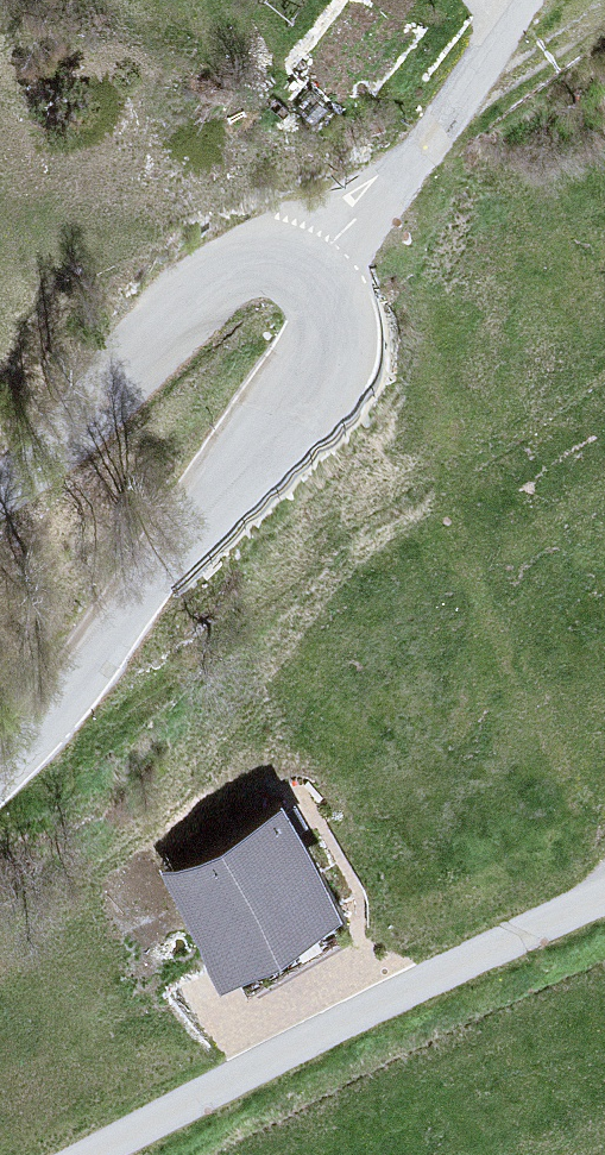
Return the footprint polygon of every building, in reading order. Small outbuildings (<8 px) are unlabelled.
[(283,831),(179,886),(227,977),(331,923),(283,831)]
